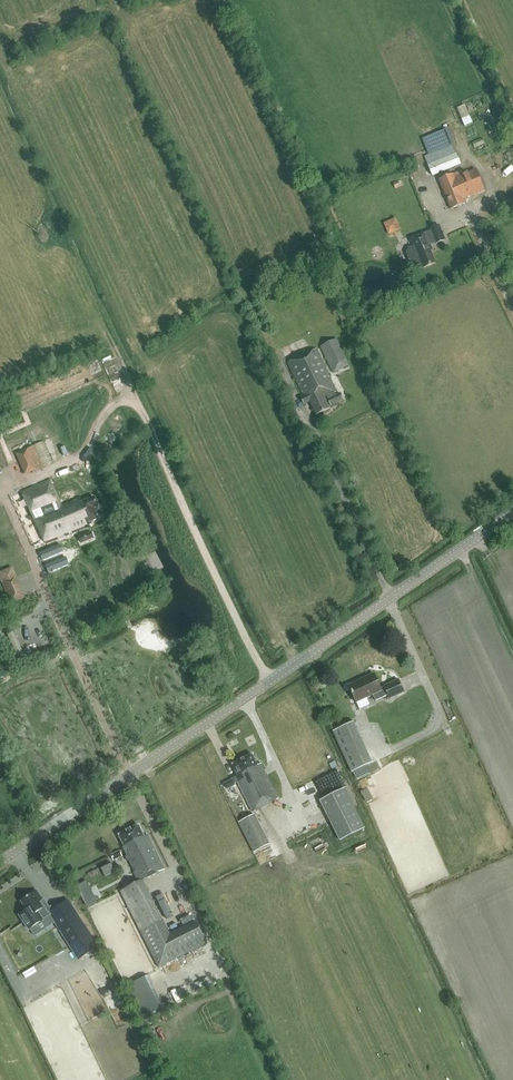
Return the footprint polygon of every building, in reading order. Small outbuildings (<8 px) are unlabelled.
[(496,104),(501,124),(510,121),(506,102),(496,104)] [(454,144),(448,129),(423,139),(429,154),(454,144)] [(439,180),(451,209),(466,203),(464,199),(485,190),(476,169),(463,175),(462,170),(439,180)] [(396,218),(384,223),(388,234),(401,229),(396,218)] [(419,267),(423,265),(424,267),(435,262),(430,250),(433,249),(430,243),(435,241),(436,243),(445,239),(439,225),(430,228),(431,231),(410,239),(413,247),(409,248),(407,253),(410,259),(413,261),(415,265),(419,267)] [(320,347),(333,373),(350,365),(337,339),(320,347)] [(329,409),(328,407),(324,398),(327,397),(331,406),(343,400),(340,394),(338,395),(329,376),(329,375),(317,349),(288,362),(304,396),(301,398),(304,404),(310,401),(316,415),(329,409)] [(37,470),(28,448),(16,453),(26,475),(37,470)] [(93,508),(98,506),(93,497),(81,502),(80,498),(62,505),(50,481),(23,492),(47,543),(89,526),(88,523),(98,519),(93,508)] [(81,543),(94,538),(92,531),(79,537),(81,543)] [(11,604),(23,598),(10,568),(0,573),(4,582),(2,582),(11,604)] [(363,680),(349,686),(356,703),(373,695),(376,701),(388,695),(390,699),(404,692),(398,680),(384,686),(384,687),(380,689),(373,674),(363,679),(363,680)] [(333,732),(351,772),(372,763),(354,722),(333,732)] [(238,783),(253,812),(278,799),(261,764),(258,766),(252,754),(232,764),(238,776),(232,779),(232,780),(224,784),(227,789),(235,785),(235,784),(238,783)] [(345,788),(320,801),(340,841),(365,829),(345,788)] [(254,814),(238,823),(254,853),(270,845),(254,814)] [(170,934),(143,881),(165,870),(147,835),(144,837),(139,825),(119,835),(124,847),(123,847),(127,856),(126,856),(139,883),(123,891),(161,966),(207,943),(196,922),(170,934)] [(111,855),(113,861),(122,857),(119,851),(111,855)] [(115,863),(106,868),(109,875),(118,870),(115,863)] [(21,902),(27,911),(20,916),(29,930),(43,920),(37,912),(43,908),(40,902),(43,900),(37,891),(21,902)] [(163,1008),(148,976),(127,986),(142,1018),(163,1008)]
